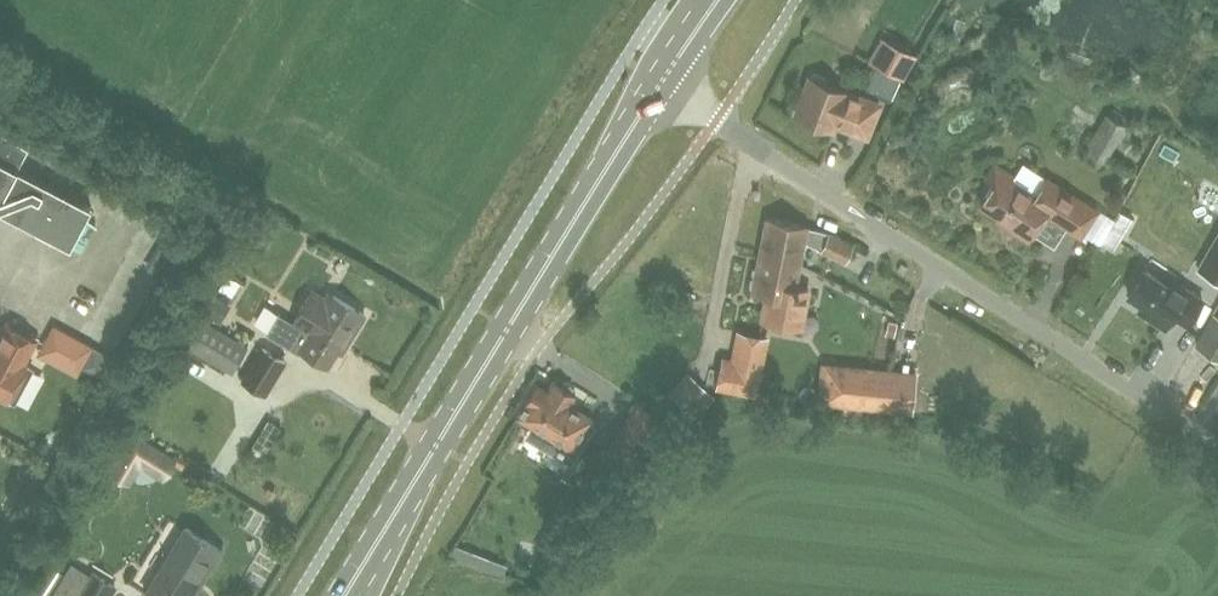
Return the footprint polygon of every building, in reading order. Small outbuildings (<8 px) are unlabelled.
[(880,35),(866,63),(903,82),(917,54),(880,35)] [(809,78),(795,116),(834,130),(836,125),(867,136),(879,104),(845,92),(845,91),(825,84),(826,81),(824,78),(813,74),(810,76),(809,78)] [(1105,114),(1081,157),(1103,169),(1117,143),(1119,144),(1129,127),(1105,114)] [(0,130),(0,198),(27,146),(0,130)] [(1086,201),(1083,206),(1046,182),(1034,200),(1008,183),(1011,178),(994,167),(985,180),(993,186),(979,207),(1011,228),(1009,231),(1026,242),(1043,216),(1080,240),(1099,210),(1086,201)] [(38,178),(17,219),(69,246),(90,206),(38,178)] [(1100,241),(1101,241),(1114,250),(1133,218),(1119,210),(1112,221),(1100,241)] [(760,255),(798,262),(802,241),(844,262),(853,244),(829,233),(805,227),(805,226),(767,219),(760,255)] [(1198,268),(1217,279),(1217,234),(1198,268)] [(794,286),(798,262),(760,255),(753,291),(767,294),(762,319),(801,326),(808,288),(794,286)] [(1202,300),(1172,281),(1177,274),(1151,258),(1127,295),(1142,304),(1138,310),(1164,327),(1172,315),(1186,325),(1202,300)] [(310,297),(294,323),(280,314),(268,333),(267,334),(299,354),(301,350),(327,366),(341,344),(345,346),(364,315),(333,296),(327,307),(310,297)] [(1214,315),(1196,347),(1217,360),(1217,317),(1214,315)] [(186,346),(231,374),(247,347),(202,319),(186,346)] [(21,364),(34,338),(7,324),(0,338),(0,395),(13,402),(31,369),(21,364)] [(81,364),(91,345),(52,324),(42,342),(81,364)] [(756,394),(764,353),(767,337),(736,330),(729,360),(723,359),(718,387),(756,394)] [(287,362),(261,346),(240,381),(266,397),(287,362)] [(911,413),(916,371),(820,361),(816,404),(911,413)] [(669,390),(698,417),(718,395),(689,368),(669,390)] [(516,415),(550,436),(572,451),(581,436),(592,417),(569,404),(574,394),(553,381),(547,391),(535,384),(524,402),(516,415)] [(153,491),(175,459),(138,433),(122,455),(133,462),(126,472),(153,491)] [(185,522),(144,589),(154,595),(193,595),(224,546),(185,522)] [(53,595),(112,595),(118,587),(91,570),(89,574),(73,563),(53,595)]
